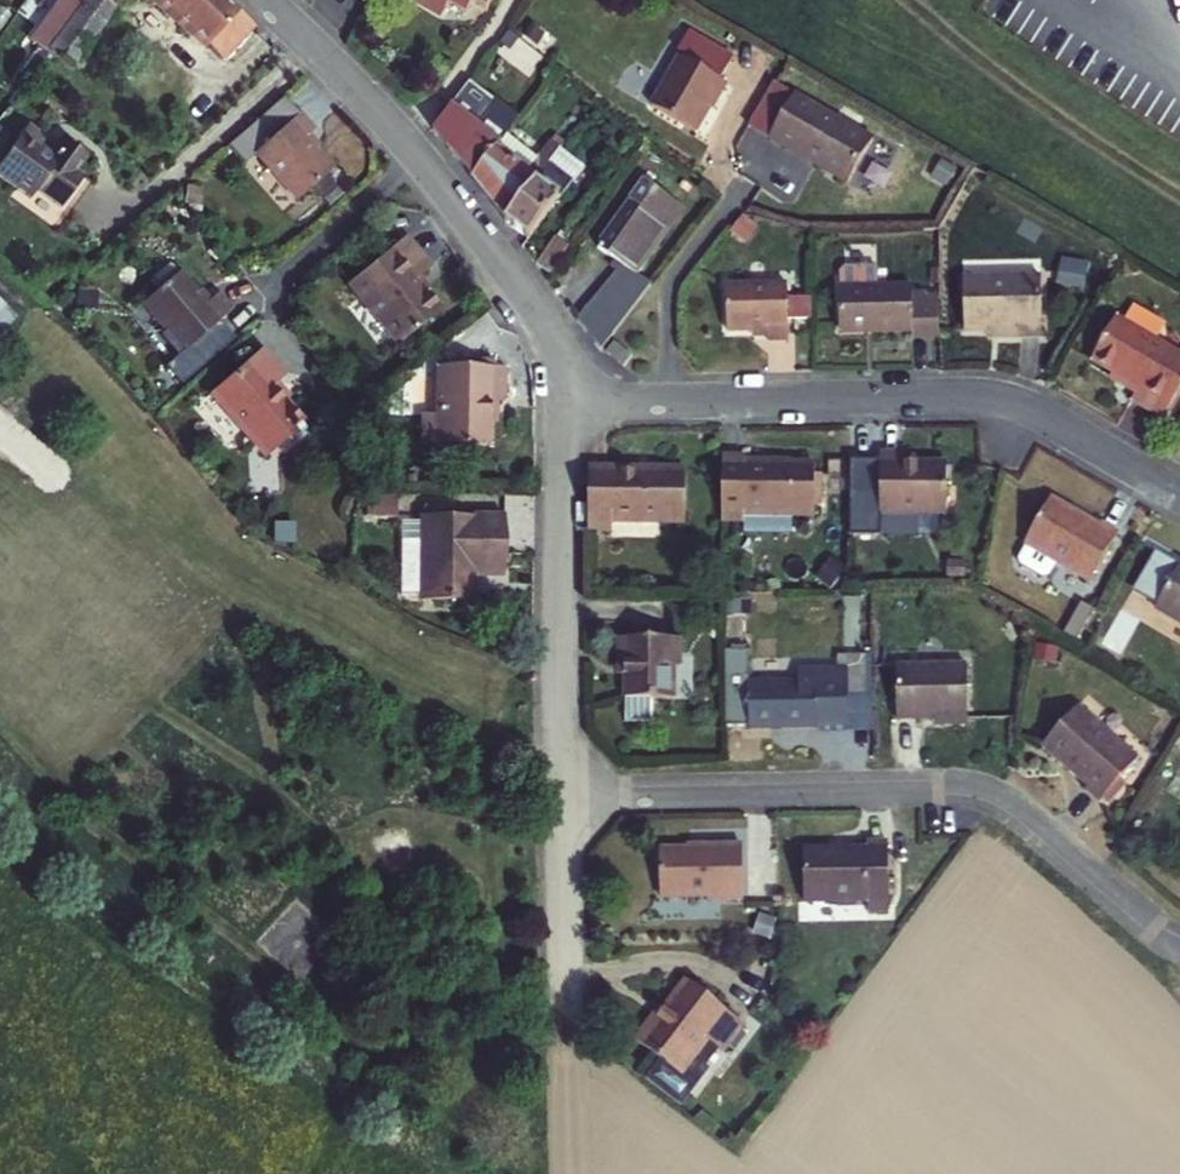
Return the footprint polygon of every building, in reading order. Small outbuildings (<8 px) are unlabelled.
[(48,55),(71,72),(114,10),(109,5),(114,0),(89,0),(85,5),(71,24),(48,55)] [(217,64),(250,29),(218,0),(147,0),(217,64)] [(407,3),(439,22),(446,9),(463,18),(470,7),(484,16),(493,0),(408,0),(407,3)] [(44,61),(48,55),(71,24),(55,14),(29,49),(44,61)] [(542,92),(556,73),(504,33),(490,53),(542,92)] [(682,63),(653,112),(697,136),(725,87),(721,85),(733,63),(691,38),(677,61),(682,63)] [(429,136),(470,186),(509,136),(518,124),(494,107),(484,119),(456,99),(429,136)] [(879,146),(802,99),(774,146),(850,192),(879,146)] [(313,135),(299,119),(298,120),(282,102),(227,149),(241,166),(255,156),(297,205),(330,177),(304,144),(313,135)] [(44,142),(26,128),(0,162),(0,181),(28,202),(34,194),(58,213),(82,182),(75,176),(85,161),(62,144),(51,159),(39,150),(44,142)] [(550,171),(509,136),(470,186),(505,227),(506,228),(550,171)] [(566,151),(550,171),(506,228),(529,246),(589,168),(566,151)] [(624,266),(678,202),(654,185),(604,253),(624,266)] [(586,365),(592,369),(599,360),(659,284),(646,274),(689,211),(678,202),(624,266),(577,321),(583,346),(586,365)] [(541,263),(554,273),(574,246),(560,236),(541,263)] [(428,272),(402,240),(347,287),(397,349),(439,313),(414,283),(428,272)] [(180,357),(216,326),(228,316),(214,300),(202,309),(175,278),(140,308),(180,357)] [(916,350),(942,350),(941,307),(914,306),(914,297),(882,298),(882,279),(848,281),(843,287),(845,338),(887,337),(887,345),(916,344),(916,350)] [(1044,286),(966,288),(968,340),(993,339),(1003,339),(1003,346),(1045,345),(1044,286)] [(791,293),(731,294),(731,343),(772,341),(772,350),(793,349),(791,293)] [(216,326),(180,357),(197,377),(232,346),(216,326)] [(1122,332),(1095,375),(1141,402),(1137,409),(1134,415),(1164,432),(1179,406),(1179,366),(1122,332)] [(617,342),(609,352),(626,365),(634,356),(617,342)] [(283,384),(259,357),(210,401),(267,464),(302,432),(270,396),(283,384)] [(496,371),(449,371),(439,371),(439,450),(491,450),(491,404),(506,404),(506,371),(496,371)] [(1141,402),(1115,387),(1111,393),(1137,409),(1141,402)] [(899,454),(880,454),(880,459),(849,460),(850,521),(880,521),(880,514),(947,513),(945,464),(899,465),(899,454)] [(747,459),(721,459),(721,524),(748,524),(748,518),(796,518),(818,518),(818,507),(818,476),(817,467),(747,467),(747,459)] [(687,467),(589,467),(587,533),(616,534),(616,523),(687,522),(687,467)] [(1096,528),(1050,500),(1023,544),(1025,545),(1016,559),(1018,566),(1039,578),(1046,577),(1054,562),(1087,582),(1116,533),(1099,523),(1096,528)] [(796,518),(748,518),(748,524),(748,535),(797,534),(796,518)] [(509,522),(426,521),(426,528),(427,604),(427,606),(478,608),(478,577),(509,577),(509,522)] [(406,604),(427,604),(426,528),(406,528),(406,604)] [(1179,570),(1155,556),(1134,591),(1158,606),(1154,612),(1179,627),(1179,568),(1179,570)] [(753,727),(753,731),(819,730),(819,726),(850,726),(850,668),(803,669),(803,682),(753,683),(753,636),(731,636),(731,727),(753,727)] [(684,642),(622,642),(621,670),(628,669),(628,702),(629,702),(629,724),(655,723),(655,702),(678,702),(678,669),(684,669),(684,642)] [(900,664),(900,720),(937,720),(970,720),(970,664),(900,664)] [(872,668),(850,668),(850,726),(819,726),(819,730),(819,733),(872,733),(872,668)] [(1131,760),(1071,709),(1037,750),(1081,787),(1077,791),(1093,806),(1131,760)] [(695,853),(661,853),(660,897),(742,899),(742,849),(695,848),(695,853)] [(866,852),(804,852),(804,907),(867,907),(867,916),(890,916),(890,848),(866,848),(866,852)] [(747,1021),(693,977),(665,1012),(660,1007),(639,1034),(684,1070),(710,1037),(725,1049),(747,1021)]
